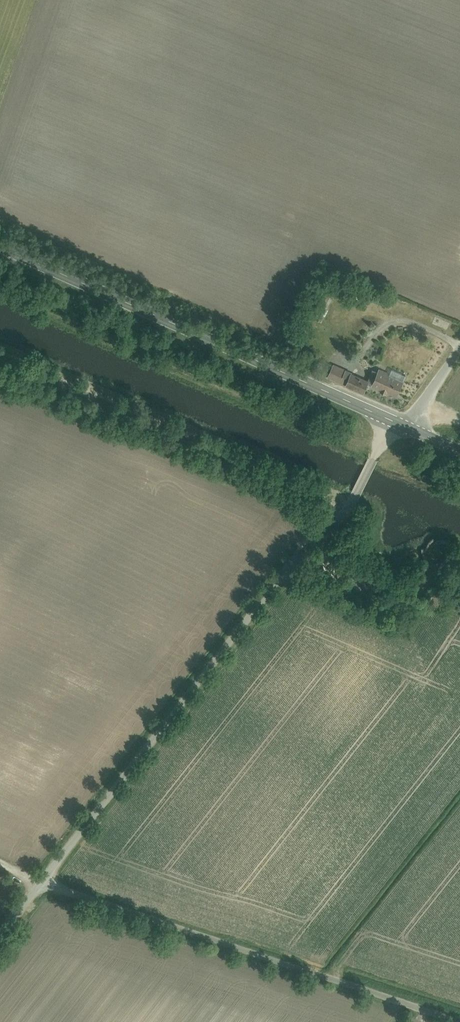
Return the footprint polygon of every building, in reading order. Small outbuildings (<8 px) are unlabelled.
[(341,286),(336,295),(351,303),(356,294),(341,286)] [(333,363),(327,377),(363,393),(369,380),(333,363)] [(380,368),(372,385),(397,396),(405,379),(380,368)]
